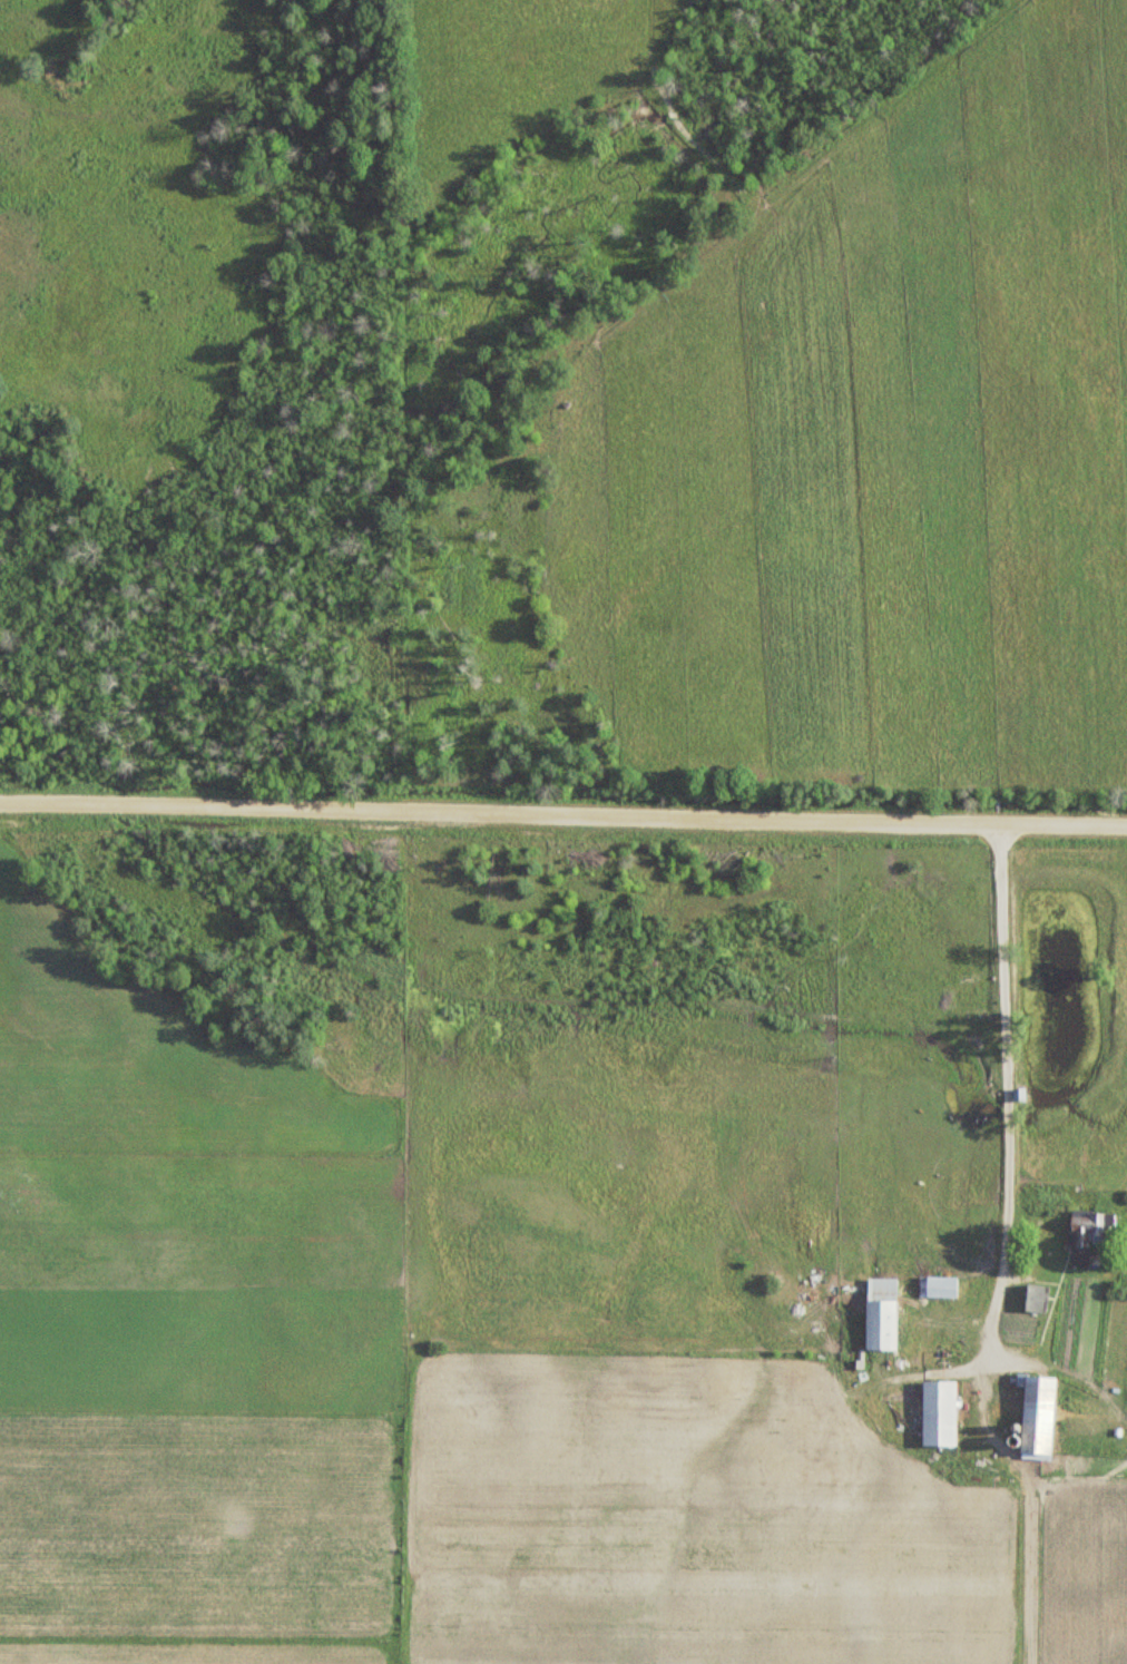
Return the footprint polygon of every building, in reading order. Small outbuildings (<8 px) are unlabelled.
[(1113,1214),(1068,1213),(1067,1266),(1088,1267),(1088,1244),(1113,1245),(1113,1214)] [(895,1279),(866,1279),(866,1286),(835,1286),(835,1310),(864,1310),(864,1351),(895,1351),(895,1279)] [(1024,1311),(1046,1312),(1047,1286),(1025,1285),(1024,1311)] [(1001,1339),(1033,1339),(1033,1313),(1001,1313),(1001,1339)] [(1053,1377),(1020,1375),(1020,1386),(1022,1386),(1019,1457),(1041,1459),(1042,1454),(1049,1455),(1053,1377)] [(954,1381),(921,1381),(921,1446),(954,1446),(954,1381)]
